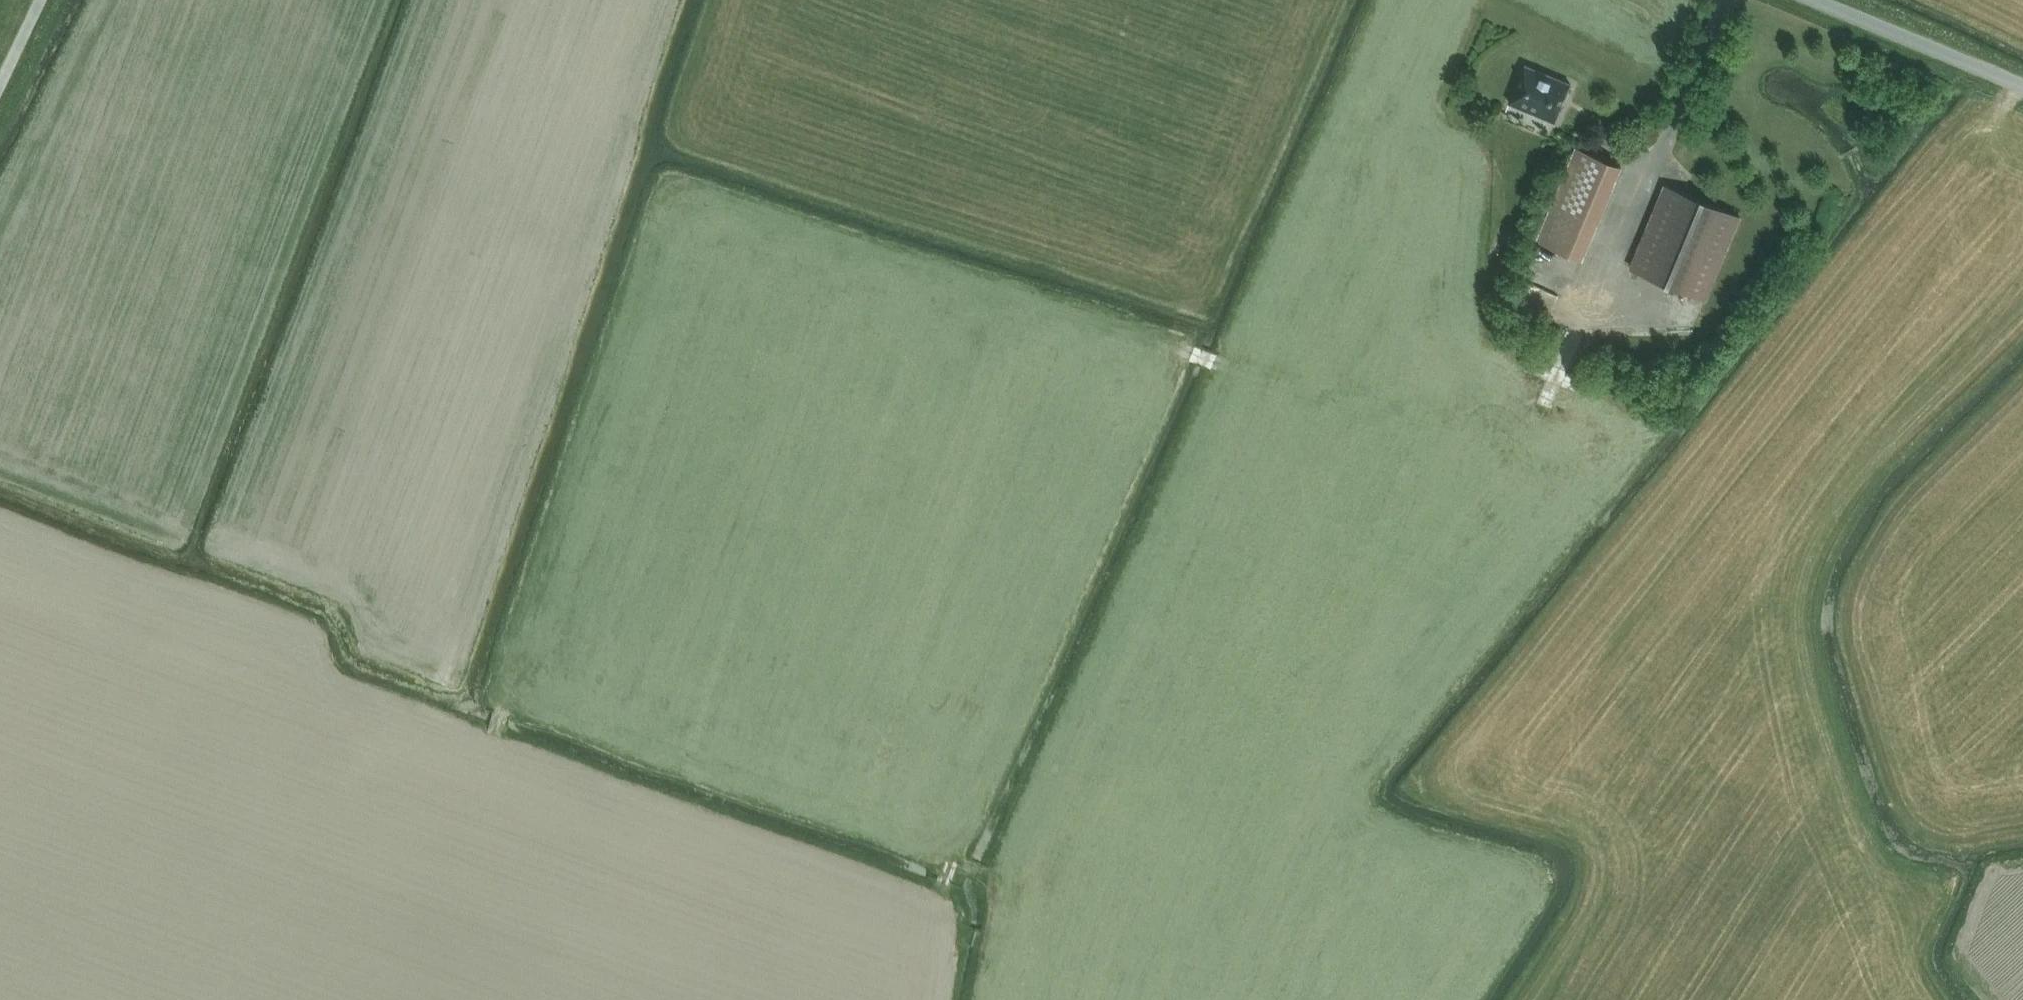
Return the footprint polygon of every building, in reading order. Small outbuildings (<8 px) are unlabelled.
[(1555,121),(1570,84),(1524,64),(1509,102),(1555,121)] [(1622,165),(1574,145),(1534,239),(1582,260),(1622,165)] [(1740,215),(1662,183),(1627,267),(1706,299),(1740,215)]
